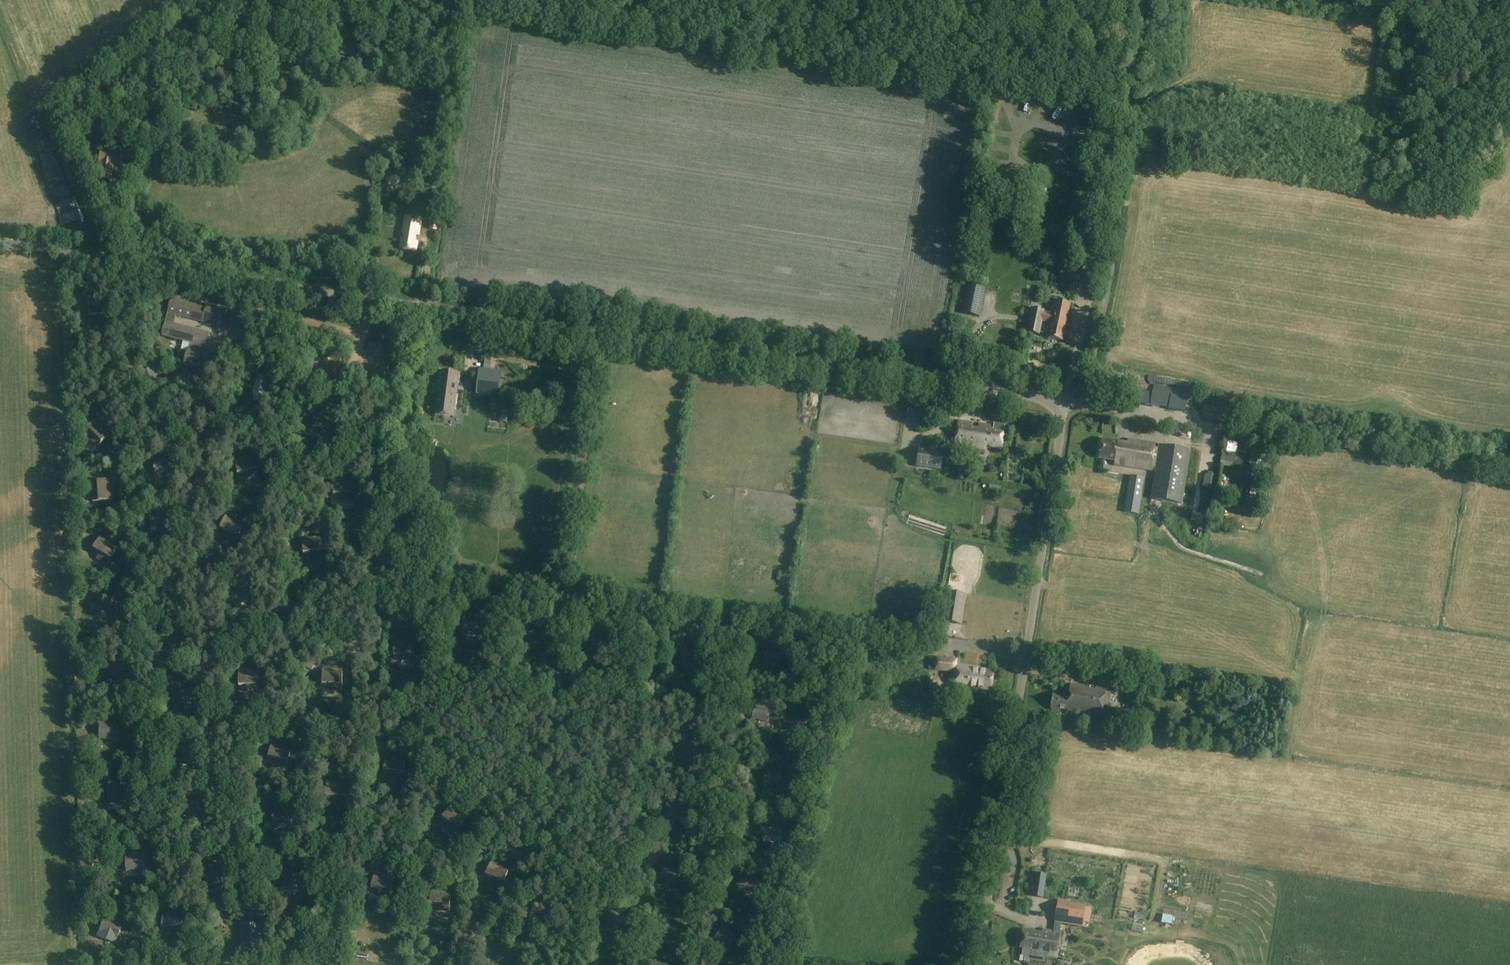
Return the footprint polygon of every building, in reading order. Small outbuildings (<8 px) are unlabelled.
[(355,56),(357,46),(342,44),(341,54),(355,56)] [(102,149),(100,163),(101,163),(98,179),(111,181),(114,165),(122,166),(125,153),(102,149)] [(416,252),(418,242),(415,241),(416,234),(419,235),(422,218),(406,215),(400,249),(416,252)] [(437,231),(439,219),(430,218),(429,230),(437,231)] [(1070,283),(1068,292),(1075,294),(1077,284),(1070,283)] [(980,317),(985,289),(968,285),(963,314),(980,317)] [(207,305),(172,297),(168,312),(177,314),(219,325),(224,307),(207,303),(207,305)] [(106,314),(104,299),(88,300),(90,316),(106,314)] [(1043,322),(1050,323),(1051,323),(1048,338),(1063,341),(1070,303),(1053,299),(1050,313),(1044,311),(1044,310),(1032,308),(1027,332),(1037,334),(1040,334),(1043,322)] [(166,322),(174,325),(177,314),(168,312),(166,322)] [(207,372),(212,355),(204,353),(209,333),(174,325),(166,322),(162,336),(183,342),(181,350),(188,352),(184,366),(207,372)] [(503,371),(490,369),(491,358),(485,357),(484,369),(479,368),(476,394),(500,397),(503,371)] [(161,384),(154,365),(139,370),(146,390),(161,384)] [(435,415),(454,417),(460,372),(440,370),(435,415)] [(265,397),(269,378),(257,375),(252,394),(254,394),(253,398),(255,398),(254,402),(260,403),(261,400),(262,400),(263,397),(265,397)] [(1125,401),(1151,406),(1153,392),(1127,388),(1125,401)] [(575,394),(572,411),(581,413),(585,396),(575,394)] [(927,418),(929,402),(921,401),(919,417),(927,418)] [(949,408),(938,406),(937,417),(947,419),(947,415),(948,415),(949,408)] [(97,447),(112,433),(98,419),(88,429),(93,434),(89,439),(97,447)] [(1005,425),(994,424),(994,426),(979,425),(979,429),(972,428),(972,424),(959,422),(956,443),(986,447),(986,446),(1002,448),(1005,425)] [(1130,423),(1126,425),(1130,435),(1135,433),(1130,423)] [(1226,451),(1232,452),(1235,440),(1229,438),(1226,451)] [(1099,459),(1115,461),(1114,465),(1152,471),(1152,467),(1156,468),(1152,498),(1183,503),(1191,451),(1160,446),(1159,449),(1155,449),(1155,444),(1128,439),(1127,443),(1102,439),(1099,459)] [(944,451),(919,447),(916,467),(941,471),(944,451)] [(1245,458),(1223,455),(1221,466),(1243,470),(1245,458)] [(247,478),(259,476),(254,456),(235,461),(238,474),(246,473),(247,478)] [(170,474),(170,460),(154,460),(154,474),(165,474),(165,479),(170,478),(170,474)] [(1130,476),(1127,495),(1124,513),(1138,514),(1140,497),(1143,478),(1130,476)] [(342,501),(354,500),(353,480),(333,481),(334,495),(342,495),(342,501)] [(93,502),(113,501),(111,481),(97,482),(98,490),(92,490),(93,502)] [(1208,519),(1211,491),(1198,490),(1196,518),(1208,519)] [(1234,519),(1237,511),(1226,508),(1224,516),(1234,519)] [(162,531),(167,530),(166,525),(167,525),(165,511),(148,514),(150,527),(161,526),(162,531)] [(236,542),(244,524),(225,516),(220,529),(227,532),(225,538),(236,542)] [(107,565),(117,547),(100,537),(93,549),(100,553),(97,559),(107,565)] [(312,559),(324,558),(322,538),(302,540),(303,554),(311,553),(312,559)] [(171,596),(175,595),(175,590),(172,578),(158,581),(159,588),(156,589),(157,593),(160,592),(161,593),(170,591),(171,596)] [(234,605),(248,602),(245,590),(231,594),(233,600),(230,601),(231,605),(234,605)] [(962,625),(967,594),(947,591),(942,621),(962,625)] [(929,595),(924,605),(930,608),(935,598),(929,595)] [(116,618),(117,598),(103,597),(103,605),(97,605),(96,617),(116,618)] [(609,648),(609,643),(606,643),(607,636),(593,634),(591,646),(605,648),(606,648),(609,648)] [(179,654),(184,654),(183,649),(181,637),(167,639),(169,652),(178,650),(179,654)] [(414,662),(414,642),(394,641),(394,655),(402,655),(401,661),(414,662)] [(780,663),(783,650),(767,646),(762,664),(767,665),(768,660),(780,663)] [(979,691),(979,690),(992,691),(994,671),(957,667),(957,661),(930,658),(929,668),(936,669),(957,672),(955,688),(979,691)] [(104,664),(108,678),(111,677),(114,688),(127,685),(120,660),(104,664)] [(342,691),(343,671),(323,671),(322,685),(330,685),(330,691),(342,691)] [(259,692),(259,672),(239,672),(239,686),(247,686),(247,692),(259,692)] [(1096,687),(1095,690),(1089,689),(1090,686),(1071,684),(1069,696),(1053,694),(1051,709),(1052,709),(1052,714),(1060,715),(1061,710),(1066,711),(1066,713),(1103,718),(1107,689),(1096,687)] [(182,704),(196,701),(194,689),(180,692),(181,698),(178,699),(179,703),(182,703),(182,704)] [(767,723),(772,710),(756,704),(750,722),(755,724),(756,719),(767,723)] [(1138,712),(1115,708),(1113,722),(1121,723),(1121,722),(1136,724),(1138,712)] [(101,721),(101,725),(100,739),(111,740),(111,745),(118,745),(120,723),(101,721)] [(286,768),(291,749),(272,744),(268,757),(276,759),(275,765),(286,768)] [(181,760),(196,757),(193,745),(179,748),(180,755),(177,755),(178,760),(181,759),(181,760)] [(401,781),(407,761),(388,756),(384,769),(391,772),(390,777),(401,781)] [(781,786),(782,772),(765,771),(764,789),(768,790),(769,785),(781,786)] [(345,804),(347,784),(327,782),(326,796),(334,797),(333,803),(345,804)] [(121,806),(127,806),(126,785),(106,787),(108,803),(121,802),(121,806)] [(188,816),(203,812),(199,801),(185,804),(187,811),(184,812),(185,816),(188,815),(188,816)] [(289,832),(296,813),(277,806),(272,819),(280,822),(278,828),(289,832)] [(456,834),(467,817),(450,806),(442,818),(449,823),(446,828),(456,834)] [(768,837),(779,834),(775,821),(759,825),(764,843),(769,842),(768,837)] [(139,874),(145,874),(145,853),(126,854),(126,870),(139,870),(139,874)] [(502,888),(509,870),(490,862),(485,875),(493,878),(491,884),(502,888)] [(217,883),(225,881),(222,864),(213,866),(212,864),(204,866),(206,877),(205,877),(207,886),(217,884),(217,883)] [(673,885),(681,874),(668,864),(657,879),(661,882),(664,878),(673,885)] [(281,892),(291,893),(291,892),(300,892),(302,876),(293,875),(293,873),(284,872),(283,883),(282,883),(281,892)] [(1036,873),(1032,896),(1043,898),(1046,875),(1036,873)] [(390,898),(394,879),(374,874),(371,888),(379,890),(378,895),(390,898)] [(261,886),(266,885),(263,875),(257,877),(261,886)] [(449,912),(451,892),(431,890),(430,904),(438,904),(437,910),(449,912)] [(250,899),(253,908),(258,906),(255,897),(250,899)] [(1055,922),(1053,931),(1060,932),(1061,923),(1083,927),(1083,922),(1084,916),(1090,917),(1092,908),(1067,905),(1067,902),(1058,900),(1055,922)] [(623,930),(627,917),(611,912),(605,929),(610,931),(611,926),(623,930)] [(178,923),(179,915),(163,913),(161,932),(165,932),(166,927),(178,929),(178,928),(184,929),(185,924),(178,923)] [(116,944),(123,925),(105,917),(98,936),(116,944)] [(679,940),(684,927),(669,920),(662,938),(666,940),(668,935),(679,940)] [(241,934),(241,943),(251,943),(251,941),(260,941),(259,924),(250,924),(250,922),(241,923),(242,933),(241,934)] [(1032,953),(1033,953),(1058,957),(1061,932),(1060,932),(1053,931),(1042,930),(1042,933),(1023,930),(1020,948),(1023,948),(1022,956),(1032,957),(1032,953)]
